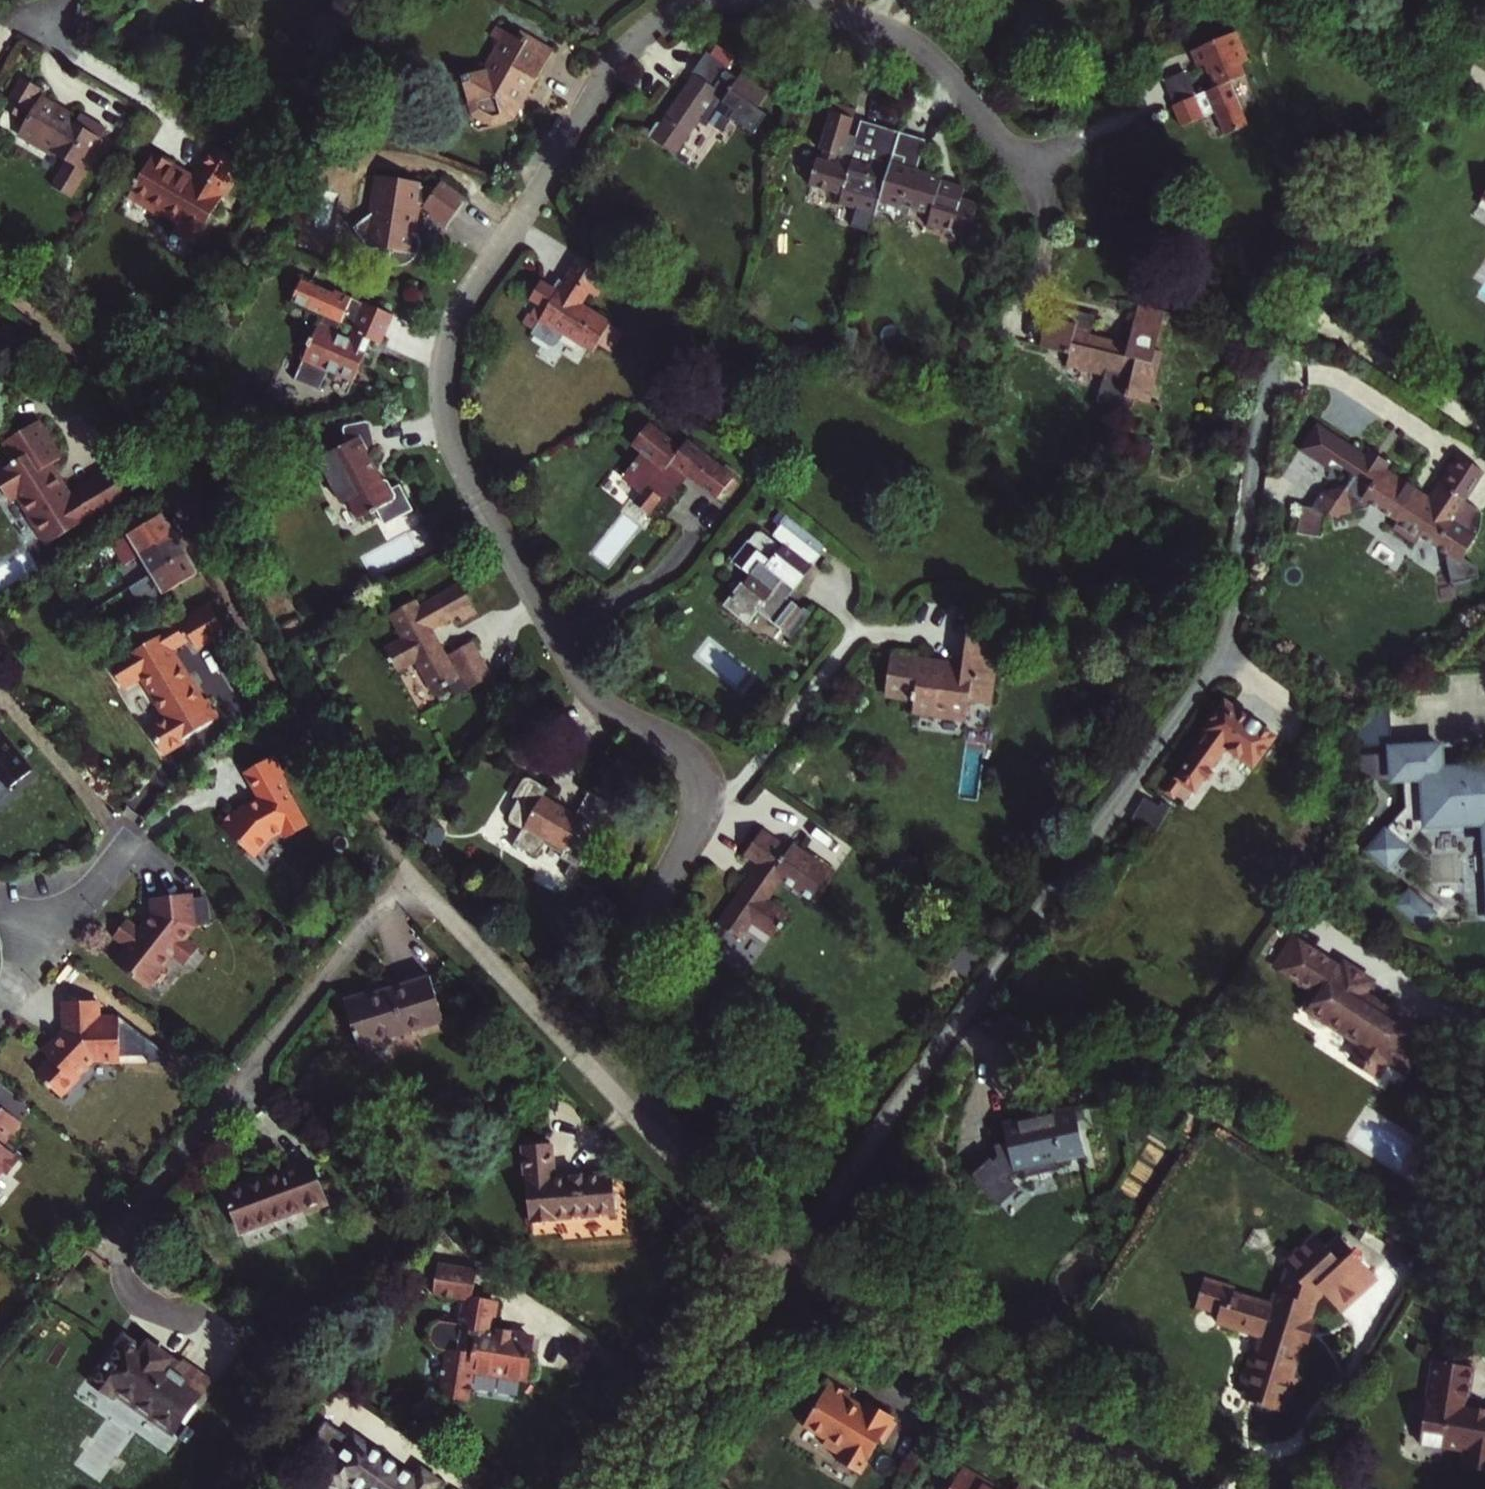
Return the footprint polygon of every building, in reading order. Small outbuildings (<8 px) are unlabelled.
[(347,27),(363,0),(335,0),(326,15),(347,27)] [(508,112),(546,44),(523,30),(519,37),(509,31),(485,17),(480,27),(491,33),(497,37),(481,63),(470,66),(454,70),(461,97),(468,95),(470,104),(483,113),(485,118),(508,112)] [(513,24),(509,31),(519,37),(523,30),(513,24)] [(470,66),(481,63),(497,37),(491,33),(470,66)] [(1210,114),(1219,136),(1242,126),(1224,82),(1240,76),(1234,62),(1241,59),(1231,34),(1182,54),(1188,69),(1197,65),(1207,90),(1190,97),(1167,107),(1176,128),(1210,114)] [(727,114),(740,124),(754,104),(765,89),(738,69),(733,75),(703,49),(689,68),(693,70),(658,118),(653,115),(642,131),(669,152),(698,114),(717,128),(727,114)] [(1157,82),(1167,107),(1190,97),(1180,73),(1157,82)] [(76,120),(71,117),(72,115),(70,107),(64,107),(60,111),(56,108),(58,104),(40,94),(38,98),(34,96),(40,85),(22,74),(4,105),(22,117),(27,108),(31,111),(25,122),(28,132),(69,158),(65,164),(70,171),(83,173),(92,158),(88,156),(106,126),(81,111),(76,120)] [(468,95),(461,97),(466,117),(473,121),(485,118),(483,113),(470,104),(468,95)] [(823,110),(845,117),(848,105),(826,98),(823,110)] [(764,112),(754,104),(740,124),(750,131),(764,112)] [(815,148),(813,156),(808,173),(805,183),(836,193),(833,203),(856,209),(854,214),(867,218),(870,208),(872,202),(883,163),(891,138),(893,131),(873,125),(867,148),(849,143),(850,138),(839,135),(845,117),(823,110),(812,147),(815,148)] [(855,120),(850,138),(849,143),(867,148),(873,125),(855,120)] [(883,163),(909,170),(916,145),(891,138),(883,163)] [(148,146),(122,187),(157,208),(158,205),(175,215),(170,223),(191,234),(217,190),(212,187),(218,177),(222,179),(235,157),(207,141),(190,175),(164,160),(166,156),(148,146)] [(808,173),(813,156),(805,154),(800,170),(808,173)] [(872,202),(883,206),(894,209),(895,205),(923,213),(920,222),(961,234),(970,204),(953,199),(956,186),(909,170),(883,163),(872,202)] [(416,238),(409,230),(402,228),(407,197),(417,198),(415,202),(441,217),(456,192),(432,177),(428,184),(369,172),(364,205),(345,222),(360,241),(369,235),(382,237),(378,258),(390,263),(403,260),(413,251),(416,238)] [(870,208),(881,211),(883,206),(872,202),(870,208)] [(293,351),(343,375),(355,350),(361,352),(367,339),(372,341),(386,312),(358,298),(356,301),(295,271),(284,292),(315,307),(293,351)] [(560,387),(581,354),(552,336),(572,303),(550,289),(520,335),(510,329),(492,358),(501,363),(506,355),(531,369),(535,362),(549,371),(545,377),(560,387)] [(1039,313),(1030,343),(1058,351),(1054,365),(1073,370),(1075,366),(1094,371),(1087,396),(1115,405),(1119,404),(1121,398),(1136,402),(1150,353),(1144,352),(1156,313),(1130,306),(1118,344),(1080,333),(1085,314),(1060,306),(1053,310),(1051,316),(1039,313)] [(535,362),(531,369),(545,377),(549,371),(535,362)] [(327,465),(352,511),(365,504),(369,511),(375,508),(379,517),(407,501),(394,476),(384,481),(379,473),(371,473),(357,447),(365,441),(362,417),(339,420),(336,424),(337,437),(311,451),(310,456),(316,467),(321,469),(327,465)] [(635,499),(627,509),(643,522),(655,506),(659,509),(680,482),(710,505),(717,496),(726,485),(728,482),(681,446),(675,454),(643,429),(625,451),(636,459),(617,485),(635,499)] [(1449,488),(1469,459),(1442,441),(1419,475),(1424,479),(1416,491),(1398,479),(1398,473),(1370,454),(1365,454),(1356,468),(1340,457),(1330,472),(1304,477),(1294,490),(1284,488),(1279,516),(1304,520),(1307,501),(1352,492),(1354,488),(1380,505),(1379,514),(1395,525),(1402,520),(1420,532),(1436,508),(1459,523),(1464,513),(1464,499),(1449,488)] [(726,485),(717,496),(723,501),(732,489),(726,485)] [(154,499),(163,514),(164,514),(174,508),(164,493),(154,499)] [(129,534),(139,553),(174,532),(164,514),(163,514),(129,534)] [(780,604),(813,562),(771,530),(765,538),(774,545),(761,563),(738,546),(724,565),(743,580),(719,611),(742,628),(750,617),(782,642),(800,619),(780,604)] [(174,532),(139,553),(151,574),(186,553),(174,532)] [(129,534),(109,545),(119,565),(139,553),(129,534)] [(139,553),(119,565),(130,586),(151,574),(139,553)] [(151,574),(130,586),(141,607),(199,574),(186,553),(151,574)] [(455,616),(469,608),(453,578),(411,601),(408,595),(382,609),(393,631),(375,641),(389,666),(408,656),(425,687),(440,679),(447,690),(484,670),(465,636),(440,650),(425,623),(451,609),(455,616)] [(82,614),(87,624),(104,615),(98,605),(82,614)] [(209,606),(181,623),(190,639),(196,649),(224,632),(209,606)] [(104,615),(87,624),(93,634),(110,625),(104,615)] [(181,623),(155,637),(161,648),(166,644),(170,650),(190,639),(181,623)] [(206,700),(199,698),(170,650),(166,644),(161,648),(155,637),(108,664),(121,686),(141,671),(149,684),(146,686),(164,718),(145,729),(159,752),(215,717),(206,700)] [(901,717),(954,726),(958,708),(982,712),(994,644),(961,638),(955,668),(883,655),(878,682),(890,684),(887,700),(904,703),(901,717)] [(875,698),(887,700),(890,684),(878,682),(875,698)] [(1274,734),(1221,700),(1202,732),(1205,734),(1167,794),(1175,799),(1184,785),(1197,793),(1225,748),(1254,766),(1274,734)] [(1389,710),(1358,715),(1363,742),(1393,736),(1389,710)] [(0,730),(0,797),(13,787),(11,783),(30,768),(0,730)] [(1353,850),(1374,868),(1412,829),(1420,829),(1420,824),(1473,824),(1473,926),(1484,926),(1484,777),(1432,778),(1432,750),(1384,750),(1384,780),(1394,780),(1394,809),(1353,850)] [(1353,755),(1353,780),(1378,780),(1378,755),(1353,755)] [(242,802),(220,826),(257,855),(272,836),(285,829),(290,827),(294,834),(311,825),(278,756),(250,770),(263,796),(248,807),(242,802)] [(583,796),(587,797),(591,781),(592,775),(588,770),(566,765),(560,791),(521,782),(524,771),(505,767),(498,773),(494,788),(500,790),(496,811),(502,818),(512,821),(508,836),(531,841),(535,838),(537,826),(558,831),(556,838),(572,842),(583,796)] [(1142,825),(1166,840),(1182,814),(1173,809),(1171,813),(1155,804),(1142,825)] [(749,859),(708,916),(730,932),(741,917),(759,931),(777,907),(757,893),(771,874),(803,898),(824,868),(783,838),(779,843),(752,824),(735,848),(749,859)] [(290,827),(285,829),(289,836),(294,834),(290,827)] [(1395,887),(1377,905),(1406,931),(1424,914),(1395,887)] [(148,982),(170,955),(183,966),(197,949),(184,938),(192,930),(192,904),(192,898),(154,898),(154,922),(148,922),(142,930),(127,918),(113,936),(127,948),(115,963),(141,983),(148,982)] [(192,904),(192,930),(207,930),(207,904),(192,904)] [(1381,1057),(1399,1069),(1423,1032),(1411,1025),(1409,1029),(1401,1024),(1403,1020),(1379,1005),(1377,1009),(1370,1004),(1372,1001),(1357,992),(1366,978),(1338,961),(1335,967),(1292,940),(1275,966),(1303,984),(1305,981),(1314,986),(1300,1007),(1354,1041),(1346,1054),(1373,1070),(1381,1057)] [(362,1050),(447,1021),(431,975),(346,1001),(362,1050)] [(34,1072),(55,1095),(75,1077),(90,1062),(118,1064),(118,1020),(97,1020),(97,1001),(64,1001),(64,1033),(51,1045),(47,1042),(39,1049),(48,1059),(34,1072)] [(0,1107),(0,1169),(6,1174),(17,1161),(1,1145),(19,1123),(0,1107)] [(998,1134),(1009,1180),(1079,1163),(1067,1117),(998,1134)] [(531,1222),(617,1214),(614,1175),(554,1179),(552,1144),(525,1146),(531,1222)] [(229,1194),(243,1233),(307,1210),(308,1213),(329,1205),(314,1163),(229,1194)] [(1287,1268),(1282,1272),(1275,1298),(1269,1297),(1266,1309),(1226,1301),(1228,1296),(1196,1289),(1190,1316),(1214,1321),(1212,1330),(1259,1341),(1255,1360),(1250,1359),(1246,1375),(1241,1374),(1237,1392),(1261,1398),(1258,1410),(1283,1415),(1286,1403),(1290,1404),(1296,1380),(1291,1379),(1309,1300),(1316,1294),(1335,1313),(1373,1279),(1335,1240),(1323,1250),(1310,1237),(1283,1263),(1287,1268)] [(460,1396),(461,1416),(492,1414),(490,1381),(541,1377),(538,1336),(497,1336),(495,1311),(472,1313),(471,1297),(470,1281),(433,1284),(435,1315),(458,1314),(460,1339),(445,1340),(437,1349),(438,1362),(447,1369),(458,1368),(458,1396),(460,1396)] [(472,1313),(495,1311),(493,1295),(471,1297),(472,1313)] [(174,1433),(212,1379),(183,1360),(180,1364),(149,1342),(143,1349),(124,1336),(93,1383),(113,1397),(116,1393),(174,1433)] [(1430,1365),(1418,1449),(1462,1456),(1460,1469),(1484,1472),(1484,1419),(1465,1416),(1471,1371),(1430,1365)] [(850,1398),(830,1386),(805,1430),(827,1443),(825,1448),(842,1458),(838,1464),(861,1477),(880,1445),(884,1447),(896,1425),(892,1423),(894,1420),(868,1404),(863,1413),(847,1404),(850,1398)] [(312,1447),(335,1463),(328,1473),(346,1486),(351,1480),(364,1488),(436,1488),(444,1477),(425,1464),(418,1474),(360,1433),(356,1439),(330,1421),(312,1447)] [(996,1487),(965,1468),(952,1488),(995,1488),(996,1487)]
